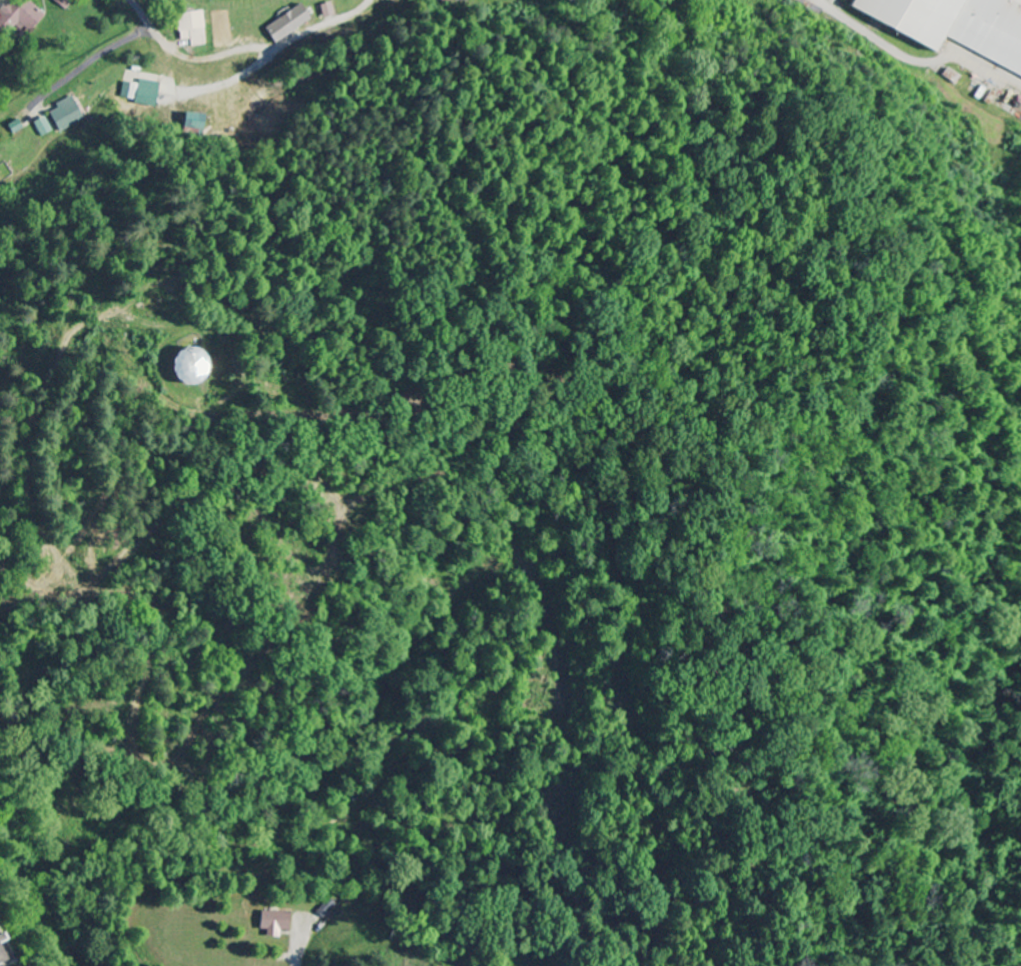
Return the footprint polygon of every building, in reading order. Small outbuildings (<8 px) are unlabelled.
[(27,0),(11,0),(0,12),(0,17),(16,32),(22,25),(30,32),(44,16),(27,0)] [(73,0),(51,0),(64,11),(73,0)] [(937,51),(941,42),(1020,79),(1020,0),(859,0),(853,12),(937,51)] [(275,44),(309,19),(298,3),(263,28),(275,44)] [(318,6),(322,18),(332,15),(329,3),(318,6)] [(188,40),(188,47),(203,46),(200,11),(173,13),(176,41),(188,40)] [(118,102),(155,105),(157,82),(136,80),(135,84),(120,83),(118,102)] [(82,121),(71,97),(46,109),(57,132),(82,121)] [(50,131),(42,116),(31,122),(39,137),(50,131)] [(166,350),(167,385),(201,384),(200,349),(166,350)] [(256,935),(277,936),(277,931),(287,932),(287,913),(257,912),(256,935)]
